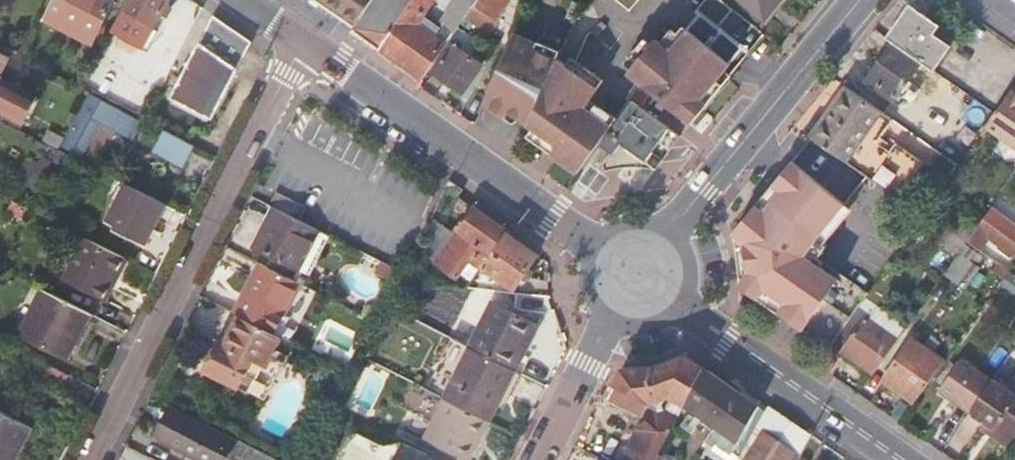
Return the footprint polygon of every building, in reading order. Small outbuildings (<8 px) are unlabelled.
[(42,22),(91,47),(114,0),(53,0),(42,22)] [(167,6),(154,0),(134,0),(124,22),(131,26),(121,46),(142,57),(167,6)] [(355,29),(376,0),(314,0),(355,29)] [(425,79),(432,69),(450,42),(479,0),(460,0),(440,30),(442,32),(438,38),(414,22),(422,12),(425,14),(436,0),(376,0),(355,29),(354,31),(425,79)] [(491,13),(496,6),(487,0),(482,0),(479,4),(491,13)] [(491,13),(497,17),(509,0),(487,0),(496,6),(491,13)] [(764,37),(720,0),(708,0),(683,31),(686,34),(669,55),(660,47),(655,43),(652,47),(636,66),(629,74),(691,125),(764,37)] [(778,0),(742,0),(763,18),(778,0)] [(572,3),(566,16),(574,19),(580,6),(572,3)] [(909,6),(886,37),(895,44),(921,62),(933,70),(949,46),(934,35),(940,26),(909,6)] [(442,32),(440,30),(439,31),(422,19),(425,14),(422,12),(414,22),(438,38),(442,32)] [(252,44),(214,18),(171,99),(212,121),(252,44)] [(686,34),(683,31),(678,36),(672,32),(660,47),(669,55),(686,34)] [(528,127),(556,61),(536,51),(539,45),(517,34),(484,104),(505,121),(510,115),(528,127)] [(450,42),(432,69),(465,93),(483,67),(450,42)] [(536,51),(556,61),(557,60),(560,52),(540,43),(539,45),(536,51)] [(652,47),(648,44),(631,63),(636,66),(652,47)] [(896,97),(921,62),(895,44),(871,79),(896,97)] [(26,63),(22,61),(6,53),(3,58),(0,57),(0,113),(24,126),(37,101),(13,88),(26,63)] [(570,59),(565,66),(598,89),(602,82),(570,59)] [(590,100),(598,89),(565,66),(557,60),(556,61),(528,127),(534,131),(557,148),(552,155),(579,173),(600,143),(612,127),(585,107),(590,100)] [(97,83),(90,95),(111,106),(116,94),(97,83)] [(846,87),(811,137),(898,198),(923,163),(880,134),(891,118),(846,87)] [(1010,92),(996,113),(986,127),(1014,148),(1014,95),(1010,92)] [(139,125),(89,98),(65,142),(62,147),(80,156),(97,126),(130,143),(139,125)] [(612,127),(600,143),(613,152),(606,162),(611,166),(645,160),(656,166),(680,134),(633,98),(617,119),(612,127)] [(617,119),(590,100),(585,107),(612,127),(617,119)] [(194,148),(160,131),(148,152),(183,170),(194,148)] [(557,148),(534,131),(529,139),(552,155),(557,148)] [(50,134),(43,145),(49,148),(59,153),(62,147),(65,142),(50,134)] [(59,153),(49,148),(40,164),(50,169),(59,153)] [(740,287),(830,350),(841,335),(858,310),(866,299),(869,294),(819,259),(828,247),(817,240),(845,204),(793,161),(732,235),(737,249),(740,263),(740,287)] [(146,246),(165,208),(136,193),(116,231),(146,246)] [(279,196),(271,210),(275,211),(299,223),(306,211),(279,196)] [(510,225),(478,202),(448,243),(438,237),(423,257),(456,281),(470,261),(480,268),(505,232),(510,225)] [(1014,254),(1014,225),(990,208),(966,241),(983,252),(992,239),(1014,254)] [(255,250),(299,272),(319,233),(299,223),(275,211),(255,250)] [(966,241),(945,226),(935,241),(956,256),(958,253),(966,241)] [(505,232),(480,268),(511,290),(537,254),(505,232)] [(310,278),(330,239),(319,233),(299,272),(310,278)] [(105,303),(126,260),(87,241),(65,283),(105,303)] [(958,253),(956,256),(943,274),(976,297),(991,275),(958,253)] [(992,274),(1001,280),(1008,270),(999,264),(992,274)] [(317,294),(260,265),(243,297),(234,316),(238,318),(282,340),(292,345),(317,294)] [(1001,280),(1014,289),(1014,275),(1008,270),(1001,280)] [(94,316),(44,291),(33,314),(37,316),(32,326),(28,323),(21,337),(64,359),(75,337),(82,339),(94,316)] [(865,319),(897,341),(906,327),(866,299),(858,310),(867,317),(865,319)] [(471,350),(521,376),(528,360),(523,357),(537,329),(493,306),(471,350)] [(842,352),(874,374),(897,341),(865,319),(867,317),(858,310),(841,335),(850,341),(842,352)] [(33,314),(28,323),(32,326),(37,316),(33,314)] [(282,340),(238,318),(224,347),(217,343),(202,372),(248,397),(264,365),(269,367),(282,340)] [(912,401),(942,358),(912,338),(882,380),(912,401)] [(508,401),(521,376),(471,350),(445,401),(489,424),(502,398),(508,401)] [(58,392),(66,375),(24,354),(16,370),(58,392)] [(685,403),(703,368),(686,356),(653,367),(622,369),(609,396),(643,414),(651,400),(657,399),(658,402),(667,399),(668,395),(674,394),(685,403)] [(942,387),(972,409),(994,377),(963,356),(942,387)] [(264,365),(248,397),(264,405),(280,373),(269,367),(264,365)] [(740,394),(703,368),(685,403),(716,425),(721,429),(740,394)] [(972,409),(989,421),(997,426),(995,435),(1010,445),(1014,437),(1014,390),(995,376),(994,377),(972,409)] [(763,411),(740,394),(721,429),(716,425),(705,447),(712,450),(716,444),(729,453),(731,452),(740,457),(756,426),(763,411)] [(489,424),(445,401),(425,442),(460,459),(470,459),(489,424)] [(623,459),(656,459),(683,408),(666,401),(638,432),(623,459)] [(227,435),(225,440),(168,412),(155,438),(199,459),(276,459),(227,435)] [(31,429),(0,413),(0,459),(15,459),(31,429)] [(402,444),(357,421),(338,459),(394,459),(402,444)] [(997,426),(989,421),(984,427),(995,435),(997,426)] [(756,426),(740,457),(739,459),(745,459),(764,432),(756,426)] [(764,432),(745,459),(788,459),(793,452),(764,432)] [(126,447),(119,459),(120,459),(148,459),(126,447)]
